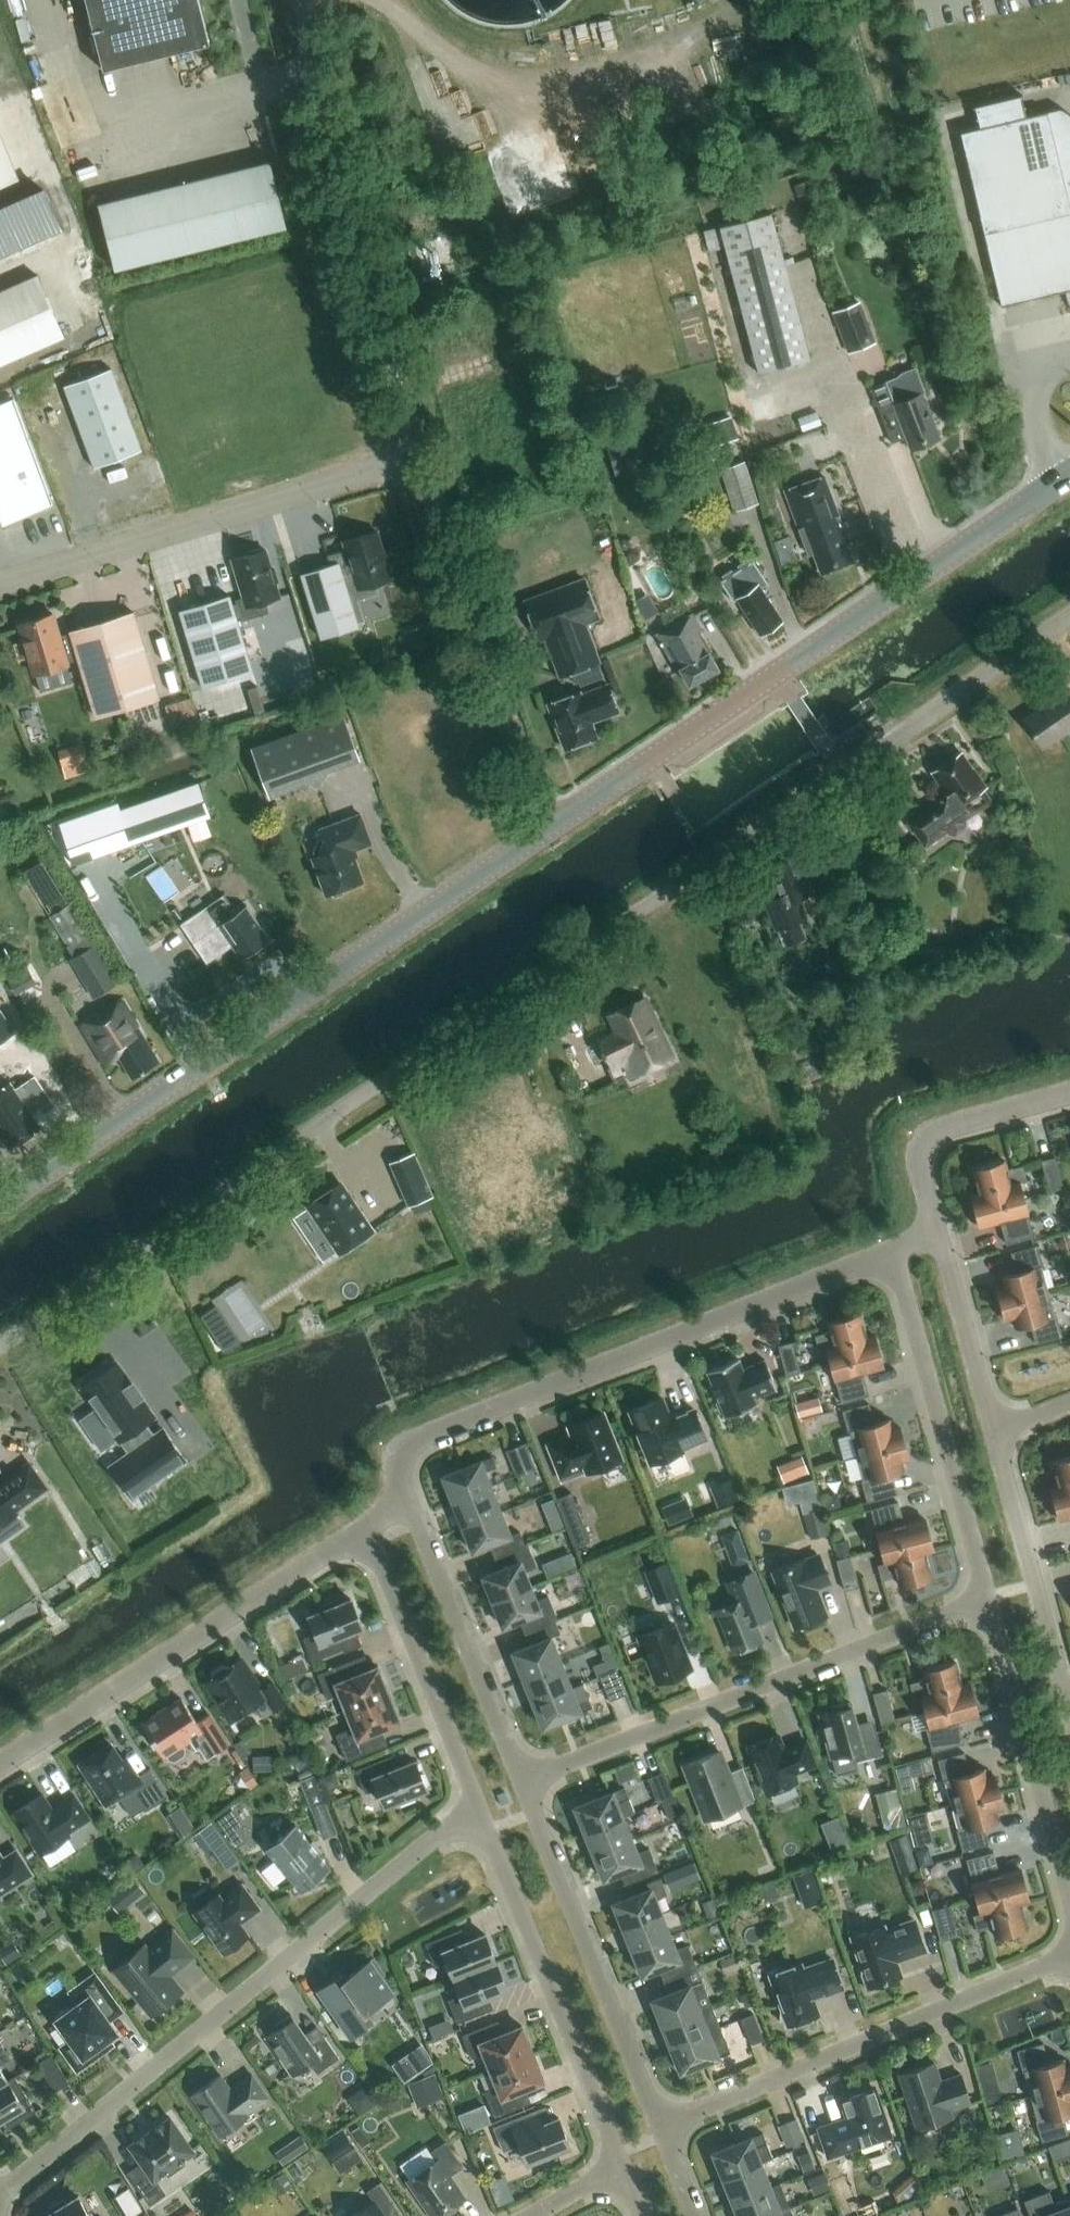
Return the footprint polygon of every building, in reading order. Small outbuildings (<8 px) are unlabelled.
[(102,70),(210,44),(199,0),(85,0),(102,70)] [(980,127),(1025,116),(1022,105),(1019,95),(975,106),(980,127)] [(1069,113),(1061,108),(1025,116),(980,127),(959,132),(979,215),(1000,306),(1069,289),(1069,114),(1069,113)] [(18,179),(0,135),(0,186),(18,179)] [(286,227),(269,161),(98,204),(114,270),(286,227)] [(0,211),(0,258),(62,231),(44,191),(0,211)] [(757,373),(809,359),(771,213),(721,226),(718,215),(702,219),(704,230),(703,230),(708,251),(724,247),(757,373)] [(14,358),(64,336),(37,274),(0,291),(0,327),(14,358)] [(859,301),(832,311),(848,353),(875,342),(859,301)] [(14,358),(0,327),(0,364),(14,358)] [(141,450),(110,368),(63,386),(93,468),(141,450)] [(888,384),(887,381),(871,387),(892,442),(907,436),(911,449),(940,438),(923,393),(926,392),(919,372),(888,384)] [(756,422),(777,417),(771,394),(750,400),(756,422)] [(0,402),(0,496),(8,517),(50,502),(51,504),(52,503),(13,398),(0,402)] [(584,419),(596,415),(591,400),(580,404),(584,419)] [(648,464),(637,428),(604,439),(615,474),(648,464)] [(733,510),(757,503),(744,461),(720,469),(733,510)] [(846,535),(822,475),(784,490),(809,553),(814,551),(822,572),(852,560),(843,537),(846,535)] [(856,520),(859,529),(871,524),(867,515),(856,520)] [(326,556),(329,566),(300,575),(320,638),(358,626),(342,574),(352,571),(357,589),(391,578),(376,531),(343,541),(345,550),(326,556)] [(279,597),(264,549),(231,559),(244,601),(235,603),(241,621),(264,613),(261,602),(279,597)] [(761,632),(766,629),(769,629),(775,625),(776,623),(781,619),(772,606),(774,605),(761,586),(767,583),(752,559),(748,562),(746,559),(722,574),(724,577),(720,579),(733,600),(736,598),(745,612),(747,611),(761,632)] [(601,617),(586,576),(527,598),(542,639),(547,637),(562,675),(601,660),(587,622),(601,617)] [(229,596),(178,611),(201,686),(252,670),(229,596)] [(133,612),(59,636),(52,613),(19,623),(34,673),(78,661),(94,715),(158,696),(133,612)] [(689,684),(718,668),(709,652),(712,651),(707,642),(709,641),(693,613),(657,633),(677,670),(680,668),(689,684)] [(564,749),(597,736),(591,722),(618,712),(607,684),(581,694),(580,691),(547,704),(564,749)] [(1042,747),(1069,727),(1069,697),(1063,687),(1044,700),(1046,703),(1023,719),(1042,747)] [(168,702),(176,726),(202,718),(194,694),(168,702)] [(328,771),(359,759),(342,714),(251,748),(270,799),(301,780),(318,788),(328,771)] [(837,736),(846,749),(867,734),(861,725),(859,721),(855,724),(837,736)] [(66,762),(89,755),(85,743),(62,751),(66,762)] [(966,822),(964,819),(990,802),(981,789),(985,786),(974,770),(972,771),(960,753),(933,772),(943,788),(940,790),(937,805),(910,823),(924,844),(946,830),(948,833),(954,835),(964,827),(966,822)] [(199,782),(116,811),(128,844),(210,816),(199,782)] [(352,850),(371,843),(360,814),(320,828),(323,838),(318,840),(313,851),(315,856),(312,857),(325,895),(329,893),(334,896),(343,893),(345,887),(363,881),(352,850)] [(777,929),(783,945),(804,936),(796,915),(804,912),(798,898),(812,892),(796,853),(764,866),(777,896),(762,902),(774,930),(777,929)] [(70,943),(85,934),(67,904),(52,913),(70,943)] [(246,904),(191,942),(206,963),(237,941),(246,955),(269,939),(246,904)] [(115,984),(92,945),(68,960),(91,998),(115,984)] [(672,1056),(660,1031),(644,997),(608,1014),(616,1032),(617,1032),(615,1036),(611,1035),(599,1040),(611,1067),(613,1067),(611,1063),(624,1057),(632,1075),(672,1056)] [(131,1078),(159,1061),(122,1001),(80,1026),(103,1065),(118,1056),(131,1078)] [(14,1033),(0,1012),(0,1043),(14,1033)] [(0,1089),(0,1134),(8,1146),(38,1126),(29,1113),(50,1100),(34,1076),(13,1090),(9,1083),(0,1089)] [(1049,1191),(1063,1188),(1055,1157),(1041,1161),(1049,1191)] [(971,1194),(971,1195),(990,1190),(992,1197),(1001,1195),(1003,1203),(1022,1197),(1018,1182),(1026,1180),(1022,1165),(1007,1169),(1004,1160),(972,1169),(978,1192),(971,1194)] [(397,1183),(407,1206),(432,1195),(423,1172),(397,1183)] [(339,1183),(307,1204),(339,1252),(371,1230),(339,1183)] [(990,1190),(971,1195),(980,1227),(1000,1221),(1005,1243),(1033,1236),(1022,1197),(1003,1203),(1001,1195),(992,1197),(990,1190)] [(1003,1286),(996,1288),(1000,1304),(1048,1291),(1041,1266),(1042,1266),(1037,1245),(1010,1252),(1016,1273),(1001,1277),(1003,1286)] [(1048,1291),(1000,1304),(1005,1320),(1012,1318),(1015,1327),(1029,1323),(1035,1343),(1061,1336),(1056,1314),(1054,1315),(1048,1291)] [(826,1348),(831,1364),(850,1359),(848,1351),(857,1348),(854,1341),(874,1335),(874,1334),(866,1336),(860,1313),(827,1322),(829,1331),(814,1335),(818,1351),(826,1348)] [(850,1359),(831,1364),(841,1402),(868,1395),(862,1373),(882,1367),(874,1335),(854,1341),(857,1348),(848,1351),(850,1359)] [(786,1376),(800,1372),(791,1342),(778,1346),(786,1376)] [(707,1370),(719,1401),(716,1402),(720,1412),(723,1410),(725,1416),(756,1404),(754,1397),(776,1388),(765,1359),(742,1368),(738,1358),(707,1370)] [(117,1363),(81,1388),(118,1440),(121,1438),(130,1451),(110,1465),(131,1496),(184,1459),(163,1428),(151,1436),(142,1424),(154,1416),(140,1395),(141,1394),(132,1382),(131,1383),(117,1363)] [(818,1396),(794,1403),(799,1417),(822,1411),(818,1396)] [(682,1450),(681,1447),(705,1438),(693,1408),(670,1418),(662,1398),(629,1411),(650,1463),(682,1450)] [(850,1434),(838,1437),(844,1458),(855,1455),(903,1442),(899,1426),(891,1428),(889,1419),(874,1423),(868,1403),(842,1410),(847,1432),(849,1431),(850,1434)] [(585,1465),(587,1471),(620,1458),(601,1412),(569,1425),(573,1437),(566,1440),(566,1438),(549,1445),(561,1475),(585,1465)] [(903,1442),(855,1455),(862,1479),(861,1480),(866,1501),(893,1494),(887,1474),(902,1469),(900,1461),(907,1459),(903,1442)] [(515,1475),(534,1467),(525,1443),(505,1450),(515,1475)] [(452,1501),(490,1486),(484,1471),(496,1466),(492,1456),(442,1475),(452,1501)] [(792,1480),(810,1473),(804,1457),(786,1464),(792,1480)] [(1051,1462),(1057,1485),(1050,1487),(1050,1488),(1069,1483),(1069,1484),(1069,1457),(1051,1462)] [(46,1488),(29,1463),(0,1483),(0,1524),(16,1513),(14,1510),(46,1488)] [(717,1507),(738,1499),(730,1478),(709,1486),(717,1507)] [(1069,1483),(1050,1488),(1059,1520),(1069,1517),(1069,1484),(1069,1483)] [(462,1526),(500,1511),(490,1486),(452,1501),(462,1526)] [(573,1547),(589,1541),(570,1493),(554,1499),(573,1547)] [(870,1509),(880,1547),(900,1542),(902,1550),(911,1547),(913,1555),(932,1550),(923,1518),(903,1523),(897,1501),(870,1509)] [(494,1542),(499,1554),(524,1544),(519,1531),(509,1535),(500,1511),(462,1526),(472,1550),(494,1542)] [(815,1537),(828,1534),(823,1512),(810,1516),(815,1537)] [(900,1542),(880,1547),(885,1563),(877,1565),(881,1580),(896,1576),(899,1585),(931,1576),(925,1553),(932,1551),(932,1550),(913,1555),(911,1547),(902,1550),(900,1542)] [(524,1544),(499,1554),(504,1567),(482,1575),(492,1601),(530,1586),(524,1572),(536,1567),(527,1543),(524,1544)] [(560,1571),(576,1565),(571,1551),(555,1558),(560,1571)] [(769,1570),(793,1629),(828,1615),(817,1588),(831,1583),(818,1552),(805,1557),(805,1556),(769,1570)] [(844,1590),(857,1586),(849,1556),(836,1560),(844,1590)] [(656,1603),(679,1594),(667,1561),(643,1570),(656,1603)] [(735,1602),(717,1609),(733,1651),(761,1641),(753,1622),(770,1616),(763,1599),(753,1572),(728,1582),(735,1602)] [(530,1586),(492,1601),(502,1626),(524,1617),(529,1630),(555,1620),(554,1620),(557,1619),(547,1596),(535,1600),(530,1586)] [(342,1648),(337,1636),(361,1627),(350,1599),(337,1604),(335,1599),(318,1606),(320,1610),(308,1615),(315,1633),(303,1638),(312,1660),(342,1648)] [(559,1633),(555,1620),(529,1630),(534,1642),(512,1651),(523,1677),(560,1662),(550,1636),(559,1633)] [(657,1682),(690,1668),(672,1622),(639,1636),(657,1682)] [(306,1655),(282,1663),(286,1676),(310,1668),(306,1655)] [(259,1689),(240,1659),(229,1666),(222,1665),(212,1671),(210,1679),(207,1681),(222,1704),(219,1705),(228,1719),(254,1702),(264,1717),(285,1703),(271,1681),(259,1689)] [(346,1710),(388,1693),(377,1666),(353,1675),(348,1661),(317,1673),(327,1697),(339,1693),(346,1710)] [(921,1696),(925,1712),(944,1706),(942,1699),(951,1696),(949,1689),(968,1683),(968,1682),(961,1684),(955,1661),(922,1670),(924,1679),(909,1683),(913,1698),(921,1696)] [(570,1687),(560,1662),(523,1677),(532,1701),(570,1687)] [(608,1700),(624,1693),(614,1668),(598,1675),(608,1700)] [(944,1706),(925,1712),(929,1727),(925,1728),(931,1751),(963,1743),(957,1721),(977,1715),(968,1683),(949,1689),(951,1696),(942,1699),(944,1706)] [(575,1701),(570,1687),(532,1701),(542,1726),(592,1706),(588,1696),(575,1701)] [(880,1724),(894,1720),(886,1690),(872,1693),(880,1724)] [(399,1721),(388,1693),(346,1710),(353,1727),(335,1734),(346,1760),(381,1746),(375,1730),(399,1721)] [(198,1747),(206,1758),(228,1744),(208,1713),(196,1721),(181,1698),(142,1723),(144,1727),(140,1729),(147,1741),(151,1738),(163,1756),(166,1754),(168,1758),(173,1759),(182,1754),(183,1749),(181,1744),(189,1739),(195,1749),(198,1747)] [(835,1775),(855,1769),(853,1762),(882,1754),(875,1729),(858,1733),(849,1702),(830,1707),(832,1711),(819,1715),(830,1757),(835,1775)] [(815,1764),(805,1740),(791,1745),(793,1749),(785,1752),(777,1734),(748,1746),(766,1793),(796,1781),(793,1773),(815,1764)] [(105,1803),(118,1795),(131,1815),(143,1807),(145,1810),(167,1795),(149,1767),(136,1775),(132,1768),(129,1769),(122,1758),(120,1759),(110,1743),(79,1763),(80,1764),(82,1763),(91,1778),(89,1779),(105,1803)] [(741,1767),(726,1772),(718,1751),(684,1764),(705,1819),(754,1800),(741,1767)] [(944,1780),(951,1804),(998,1792),(993,1775),(986,1777),(984,1769),(969,1773),(963,1752),(937,1759),(943,1781),(944,1780)] [(426,1788),(414,1760),(391,1769),(386,1757),(355,1769),(365,1792),(377,1787),(384,1805),(396,1800),(398,1805),(415,1798),(413,1793),(426,1788)] [(633,1761),(613,1769),(617,1780),(637,1773),(633,1761)] [(673,1796),(663,1771),(646,1778),(656,1803),(673,1796)] [(327,1804),(315,1774),(300,1780),(312,1810),(327,1804)] [(622,1817),(621,1816),(633,1812),(623,1787),(574,1806),(584,1832),(622,1817)] [(891,1825),(908,1823),(903,1791),(886,1793),(891,1825)] [(998,1792),(951,1804),(957,1828),(956,1829),(961,1850),(988,1843),(982,1823),(997,1819),(995,1810),(1002,1808),(998,1792)] [(13,1812),(40,1853),(69,1835),(67,1831),(89,1817),(73,1793),(51,1808),(42,1793),(13,1812)] [(230,1808),(216,1818),(235,1843),(244,1836),(239,1828),(241,1827),(235,1819),(237,1817),(230,1808)] [(630,1839),(622,1817),(584,1832),(593,1854),(630,1839)] [(209,1823),(198,1831),(226,1871),(238,1862),(209,1823)] [(330,1867),(294,1824),(264,1848),(300,1892),(307,1886),(309,1889),(315,1885),(312,1882),(330,1867)] [(829,1840),(835,1854),(849,1847),(843,1834),(829,1840)] [(902,1874),(917,1869),(905,1835),(890,1840),(902,1874)] [(636,1853),(630,1839),(593,1854),(603,1878),(625,1870),(630,1882),(657,1871),(648,1848),(636,1853)] [(31,1873),(16,1850),(3,1858),(0,1854),(0,1893),(31,1873)] [(965,1859),(976,1897),(995,1892),(997,1900),(1006,1897),(1008,1905),(1027,1900),(1019,1868),(998,1873),(992,1851),(965,1859)] [(816,1883),(811,1868),(792,1875),(797,1889),(816,1883)] [(133,1901),(144,1891),(132,1877),(121,1887),(133,1901)] [(660,1913),(654,1899),(666,1894),(659,1878),(648,1882),(650,1887),(613,1903),(623,1928),(660,1913)] [(218,1893),(193,1912),(223,1953),(248,1934),(239,1923),(259,1908),(241,1883),(221,1897),(218,1893)] [(995,1892),(976,1897),(980,1913),(972,1915),(976,1930),(991,1926),(994,1935),(1027,1926),(1020,1902),(1028,1900),(1027,1900),(1008,1905),(1006,1897),(997,1900),(995,1892)] [(940,1940),(957,1936),(949,1905),(931,1910),(940,1940)] [(669,1935),(660,1913),(623,1928),(632,1950),(669,1935)] [(896,1961),(924,1951),(913,1919),(884,1930),(883,1926),(850,1938),(863,1973),(861,1974),(866,1990),(883,1984),(882,1981),(900,1975),(896,1961)] [(145,1942),(112,1966),(147,2014),(180,1990),(168,1974),(193,1956),(173,1930),(149,1947),(145,1942)] [(446,1961),(453,1978),(495,1961),(484,1933),(460,1943),(455,1931),(425,1943),(434,1966),(446,1961)] [(674,1950),(669,1935),(632,1950),(641,1975),(663,1966),(668,1978),(695,1967),(687,1945),(674,1950)] [(723,1973),(739,1967),(734,1954),(718,1960),(723,1973)] [(336,1984),(333,1979),(318,1989),(351,2036),(373,2020),(367,2011),(392,1993),(380,1976),(383,1973),(373,1958),(336,1984)] [(769,1975),(780,2006),(779,2020),(785,2021),(787,2025),(819,2013),(814,1999),(842,1989),(831,1958),(803,1968),(802,1964),(769,1975)] [(495,1961),(453,1978),(460,1995),(447,2000),(456,2022),(487,2010),(482,1998),(506,1989),(495,1961)] [(651,1999),(661,2025),(711,2005),(695,1967),(668,1978),(673,1991),(651,1999)] [(94,1974),(76,1987),(85,1998),(69,2010),(72,2015),(59,2025),(71,2040),(60,2047),(77,2070),(112,2044),(108,2039),(116,2032),(108,2020),(120,2011),(94,1974)] [(711,2005),(661,2025),(670,2046),(719,2027),(711,2005)] [(317,2073),(339,2057),(323,2034),(310,2043),(290,2014),(274,2026),(277,2029),(266,2037),(292,2074),(309,2062),(317,2073)] [(751,2043),(763,2039),(753,2014),(741,2018),(751,2043)] [(483,2053),(490,2070),(532,2053),(521,2025),(497,2035),(492,2023),(462,2035),(471,2057),(483,2053)] [(729,2052),(719,2027),(670,2046),(680,2071),(729,2052)] [(1030,2095),(1069,2084),(1069,2066),(1065,2067),(1063,2059),(1048,2063),(1043,2042),(1016,2049),(1022,2071),(1023,2070),(1030,2095)] [(9,2058),(0,2043),(0,2063),(9,2058)] [(532,2053),(490,2070),(496,2086),(484,2091),(494,2116),(524,2104),(519,2090),(543,2080),(532,2053)] [(54,2091),(68,2083),(51,2054),(37,2063),(54,2091)] [(994,2058),(979,2062),(990,2101),(1005,2097),(994,2058)] [(899,2074),(917,2128),(952,2116),(949,2110),(970,2103),(960,2073),(939,2080),(934,2062),(899,2074)] [(408,2084),(417,2107),(445,2096),(436,2073),(408,2084)] [(219,2134),(248,2115),(245,2112),(267,2097),(251,2074),(237,2084),(239,2086),(231,2091),(220,2074),(191,2094),(219,2134)] [(0,2085),(0,2119),(6,2116),(11,2124),(34,2110),(14,2076),(7,2080),(0,2085)] [(370,2083),(352,2096),(362,2109),(380,2097),(370,2083)] [(1030,2095),(1036,2119),(1035,2119),(1041,2140),(1067,2133),(1062,2113),(1069,2111),(1069,2084),(1030,2095)] [(828,2155),(889,2135),(873,2088),(841,2098),(848,2118),(819,2128),(828,2155)] [(558,2117),(546,2122),(540,2107),(493,2127),(503,2151),(520,2144),(527,2162),(539,2157),(541,2161),(558,2155),(556,2150),(569,2145),(558,2117)] [(130,2144),(142,2162),(128,2172),(145,2197),(160,2186),(154,2178),(165,2170),(168,2174),(184,2164),(181,2159),(193,2151),(169,2117),(130,2144)] [(786,2147),(804,2139),(796,2118),(777,2125),(786,2147)] [(332,2162),(354,2147),(343,2131),(320,2146),(332,2162)] [(712,2152),(722,2177),(760,2162),(772,2157),(762,2132),(712,2152)] [(308,2148),(301,2137),(290,2145),(298,2156),(308,2148)] [(1047,2146),(1053,2161),(1069,2155),(1069,2138),(1047,2146)] [(432,2215),(437,2215),(463,2198),(448,2176),(462,2166),(444,2140),(429,2151),(435,2160),(407,2180),(432,2215)] [(760,2162),(722,2177),(732,2202),(770,2187),(760,2162)] [(830,2188),(824,2172),(807,2179),(814,2195),(830,2188)] [(382,2213),(393,2205),(378,2182),(366,2191),(373,2201),(351,2215),(384,2215),(382,2213)] [(738,2215),(768,2215),(789,2207),(779,2183),(770,2187),(732,2202),(738,2215)] [(129,2215),(131,2215),(145,2208),(133,2186),(118,2194),(129,2215)] [(1067,2198),(1053,2203),(1048,2190),(1024,2200),(1030,2215),(1069,2215),(1069,2205),(1067,2198)] [(77,2196),(65,2202),(63,2198),(48,2208),(50,2212),(43,2215),(89,2215),(77,2196)] [(859,2215),(872,2215),(876,2214),(871,2202),(856,2208),(859,2215)] [(196,2207),(182,2215),(202,2215),(196,2207)] [(789,2207),(768,2215),(793,2215),(789,2207)] [(1017,2207),(995,2215),(1020,2215),(1017,2207)]
